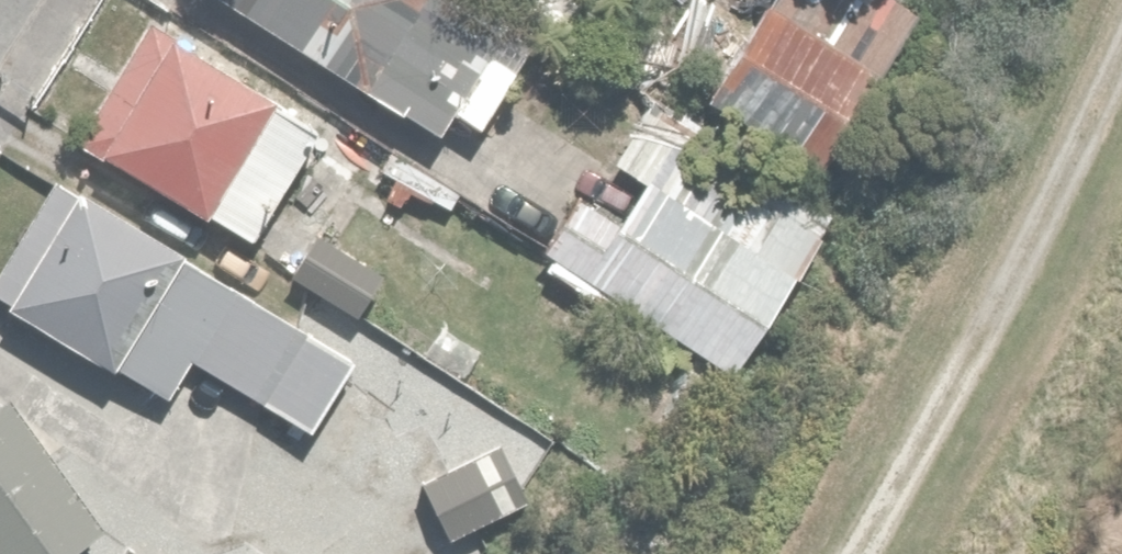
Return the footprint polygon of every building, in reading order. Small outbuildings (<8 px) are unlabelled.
[(439,134),(456,108),(483,125),(534,47),(462,0),(231,0),(439,134)] [(516,11),(578,54),(607,11),(590,0),(524,0),(516,11)] [(700,96),(815,166),(915,0),(757,0),(700,96)] [(141,9),(69,134),(249,237),(321,111),(141,9)] [(589,88),(545,58),(512,106),(557,136),(589,88)] [(611,212),(574,189),(540,244),(730,363),(829,205),(647,91),(609,153),(637,171),(611,212)] [(306,420),(345,348),(230,287),(236,276),(52,178),(0,276),(0,300),(163,386),(180,353),(306,420)] [(309,224),(284,269),(356,309),(381,263),(309,224)] [(606,298),(552,262),(530,296),(585,331),(606,298)] [(0,389),(0,553),(41,553),(95,515),(1,388),(0,389)] [(497,442),(422,477),(443,522),(518,488),(497,442)] [(110,538),(101,553),(136,553),(110,538)]
